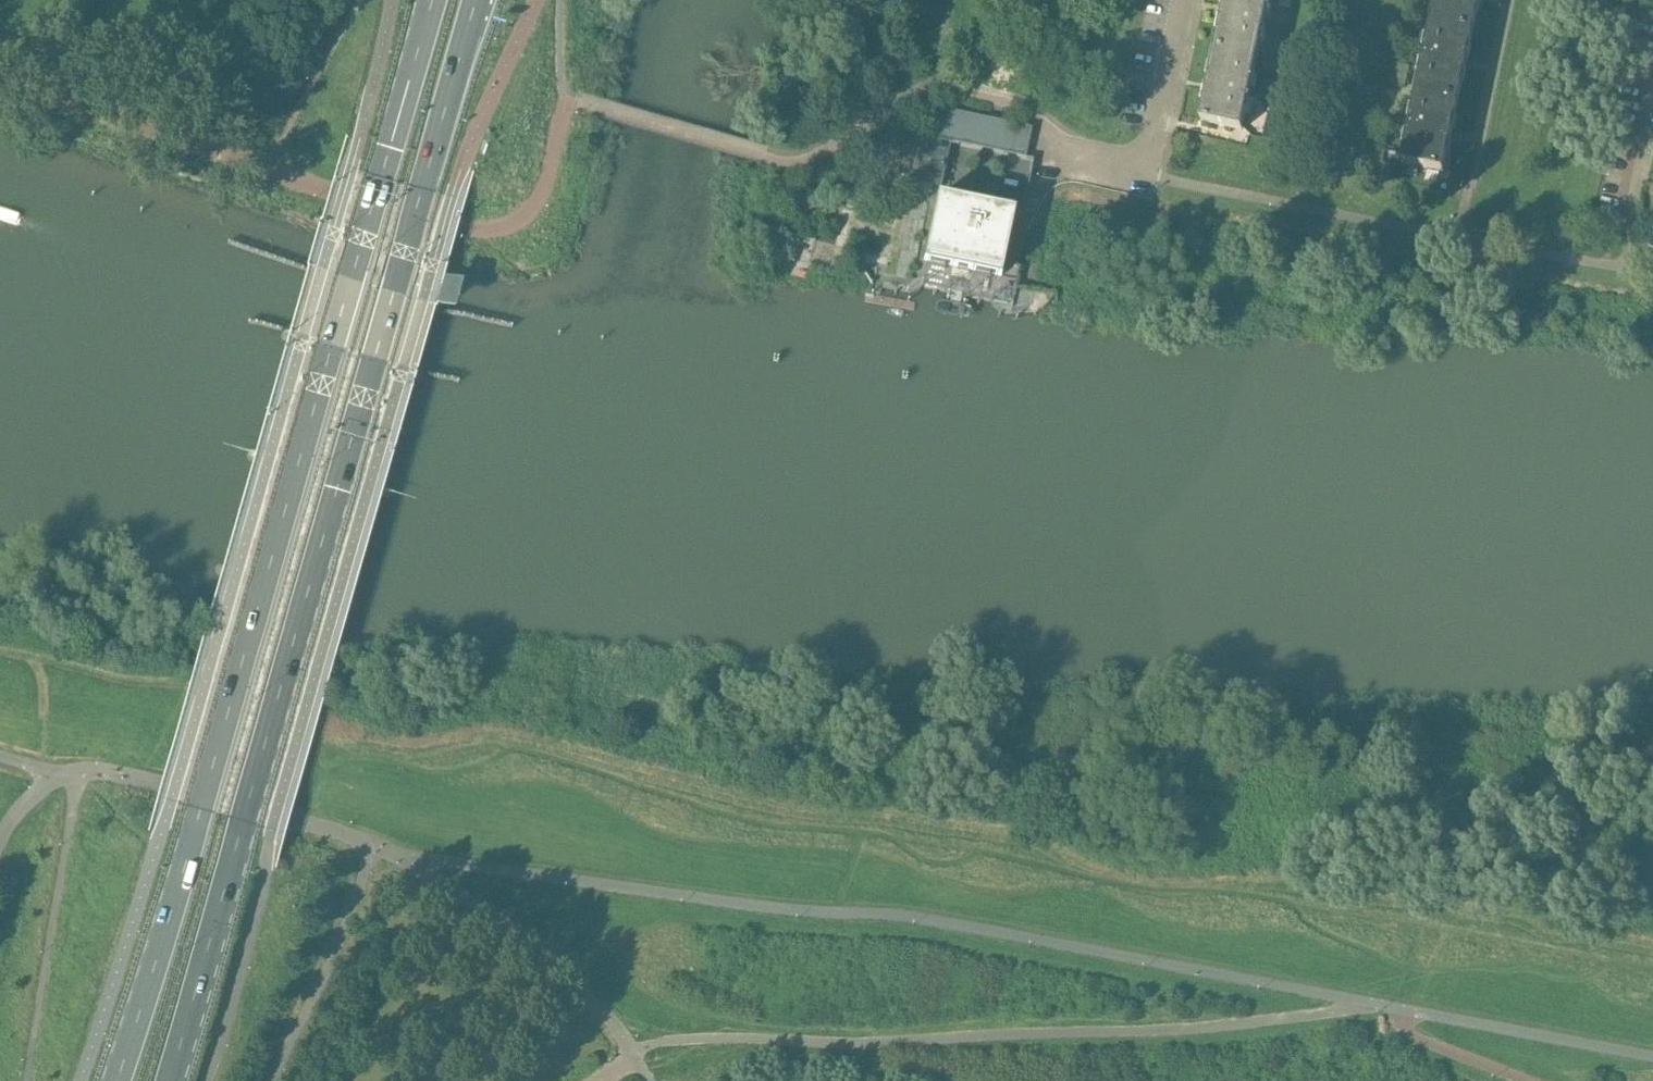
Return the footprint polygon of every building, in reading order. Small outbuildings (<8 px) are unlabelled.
[(1270,0),(1227,0),(1216,51),(1257,60),(1270,0)] [(1479,0),(1436,0),(1431,23),(1473,31),(1479,0)] [(1458,102),(1473,31),(1431,23),(1416,93),(1458,102)] [(1257,60),(1216,51),(1200,122),(1242,131),(1257,60)] [(1458,102),(1416,93),(1401,164),(1443,173),(1458,102)] [(938,198),(934,216),(925,260),(1001,276),(1014,213),(938,198)]
